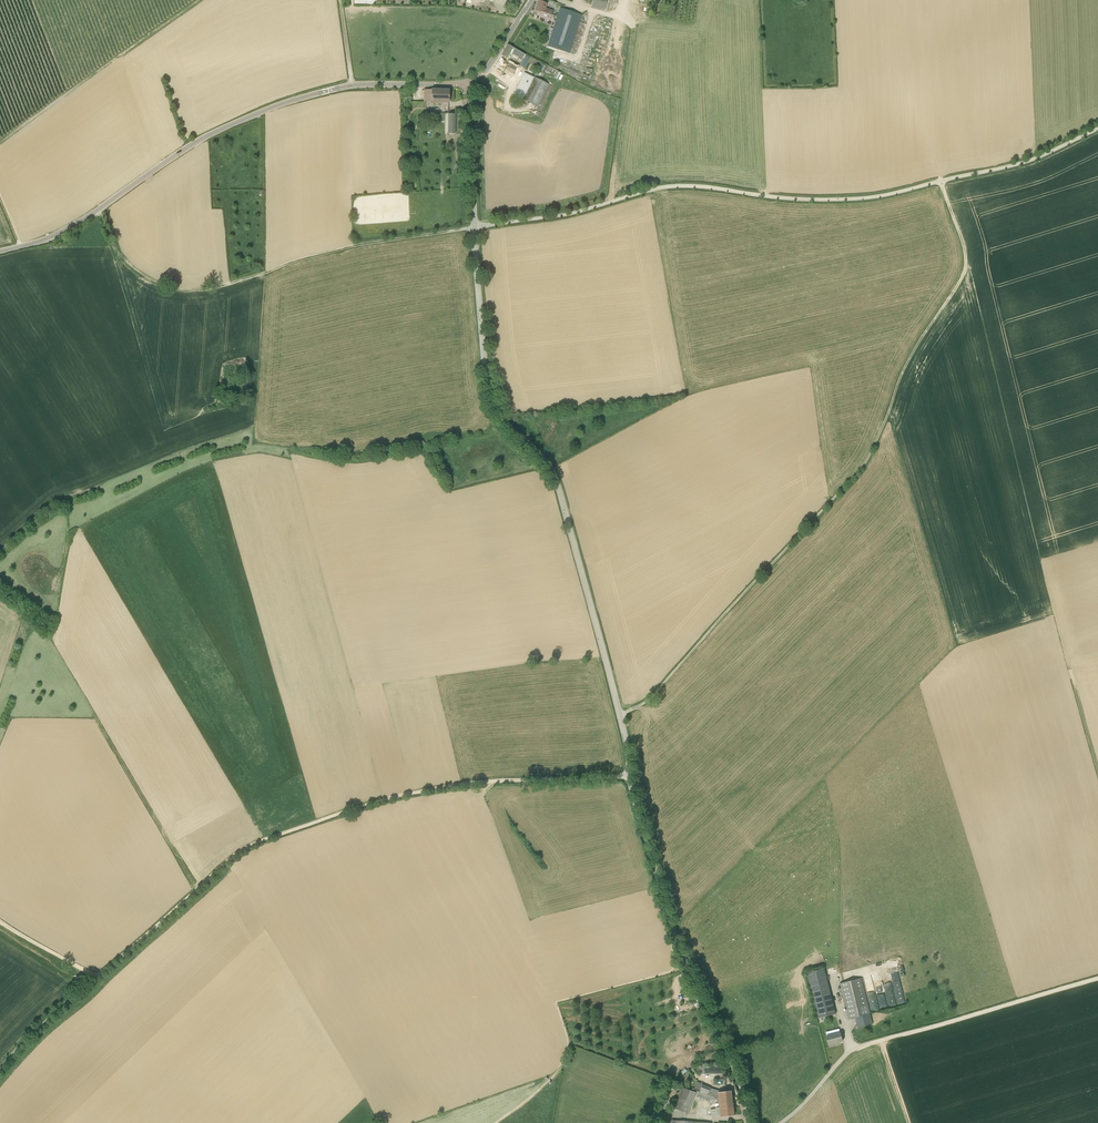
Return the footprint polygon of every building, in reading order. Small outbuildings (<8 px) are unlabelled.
[(607,0),(593,0),(591,6),(605,9),(607,0)] [(535,10),(538,11),(537,15),(540,16),(540,17),(549,20),(553,11),(545,9),(547,4),(538,1),(535,10)] [(560,8),(555,25),(548,46),(569,53),(582,15),(560,8)] [(500,59),(496,66),(512,75),(516,68),(506,62),(511,53),(518,57),(515,63),(524,68),(530,58),(508,45),(502,56),(500,59)] [(538,61),(535,59),(529,71),(532,73),(538,61)] [(536,73),(537,74),(539,69),(542,71),(545,65),(541,63),(536,73)] [(516,96),(538,107),(549,85),(527,74),(516,96)] [(449,102),(449,90),(431,90),(431,102),(449,102)] [(895,984),(902,982),(898,965),(892,966),(895,984)] [(806,973),(809,987),(817,1019),(836,1014),(824,968),(806,973)] [(862,978),(840,983),(849,1019),(870,1014),(868,1004),(862,978)] [(827,1036),(829,1047),(836,1045),(836,1043),(843,1041),(841,1033),(827,1036)] [(720,1103),(733,1102),(732,1091),(719,1092),(719,1090),(710,1088),(703,1085),(700,1091),(700,1092),(716,1097),(716,1104),(719,1103),(720,1103)] [(696,1092),(683,1087),(675,1109),(688,1114),(696,1092)] [(710,1105),(716,1104),(716,1097),(700,1092),(700,1091),(697,1090),(695,1095),(710,1101),(710,1104),(710,1105)] [(734,1107),(733,1102),(720,1103),(720,1107),(716,1107),(716,1109),(717,1111),(721,1111),(721,1108),(734,1107)] [(721,1114),(721,1117),(735,1115),(734,1107),(721,1108),(721,1111),(717,1111),(716,1109),(711,1109),(711,1115),(721,1114)]
